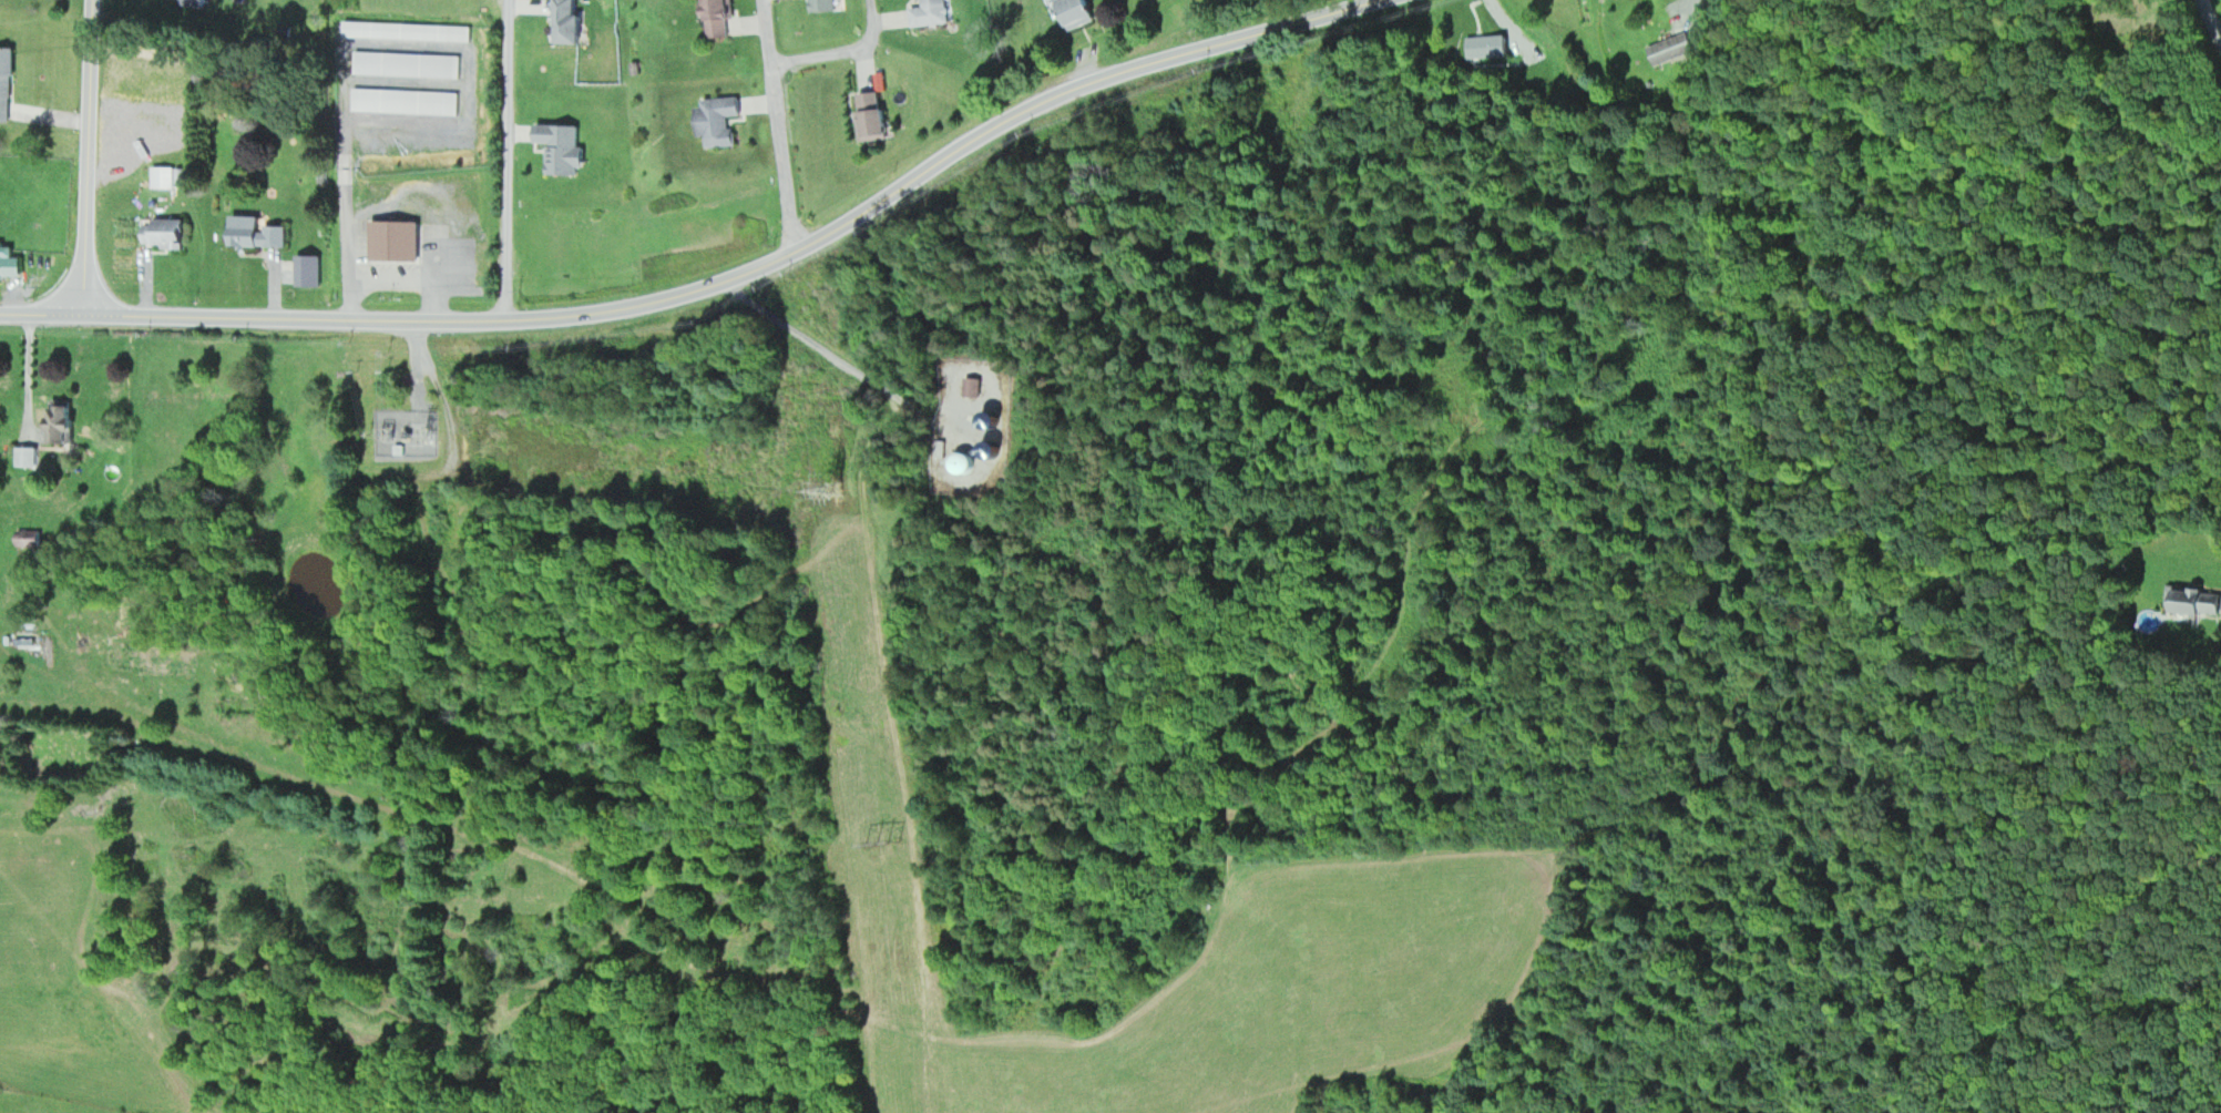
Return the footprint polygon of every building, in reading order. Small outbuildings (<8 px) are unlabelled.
[(580,0),(556,0),(556,42),(580,42),(580,0)] [(708,38),(728,36),(726,17),(733,17),(732,0),(706,0),(708,38)] [(835,9),(835,0),(811,0),(811,9),(835,9)] [(948,21),(945,0),(918,0),(919,5),(909,6),(912,25),(948,21)] [(1089,0),(1057,0),(1066,29),(1096,20),(1089,0)] [(467,40),(468,24),(343,21),(342,36),(467,40)] [(1507,57),(1506,34),(1465,35),(1465,57),(1507,57)] [(1690,56),(1688,36),(1648,40),(1650,59),(1690,56)] [(11,121),(13,46),(0,46),(0,121),(11,121)] [(457,54),(354,51),(354,74),(457,77),(457,54)] [(352,111),(455,114),(456,90),(353,88),(352,111)] [(857,93),(860,140),(887,138),(884,91),(857,93)] [(707,147),(733,145),(732,117),(740,117),(739,97),(698,99),(699,136),(707,135),(707,147)] [(537,142),(548,142),(548,173),(583,174),(583,147),(577,147),(578,125),(538,123),(537,142)] [(174,187),(174,165),(151,165),(151,187),(174,187)] [(286,246),(286,224),(259,224),(259,215),(230,214),(230,245),(286,246)] [(20,278),(20,256),(12,256),(12,243),(0,243),(0,278),(20,278)] [(356,244),(356,272),(365,272),(365,260),(361,260),(361,244),(356,244)] [(977,397),(980,379),(965,377),(963,395),(977,397)] [(73,403),(51,403),(51,443),(73,443),(73,403)] [(966,433),(978,434),(979,417),(967,415),(966,433)] [(35,465),(35,446),(14,446),(14,465),(35,465)] [(965,475),(973,458),(959,452),(952,469),(965,475)] [(2176,587),(2174,612),(2220,615),(2220,590),(2176,587)]
